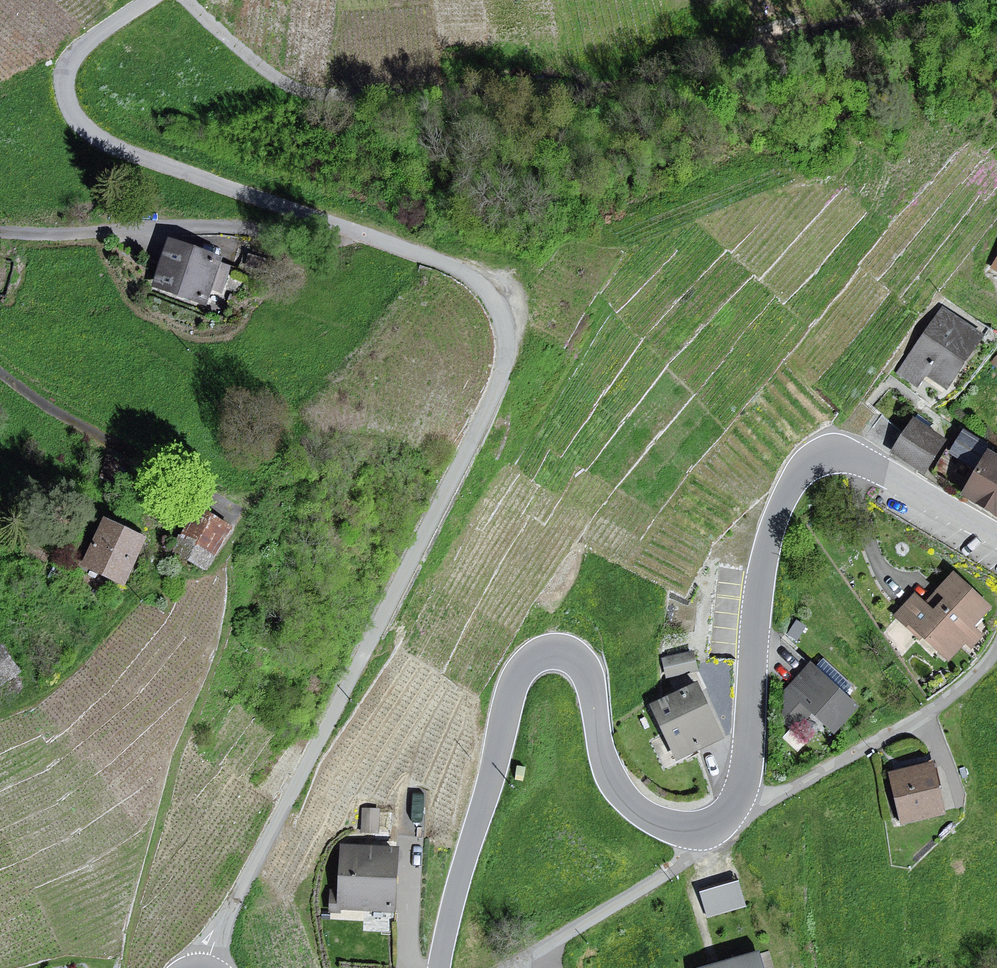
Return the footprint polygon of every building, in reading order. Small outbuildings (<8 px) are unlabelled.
[(220,257),(169,240),(155,284),(204,300),(209,286),(219,289),(227,266),(218,263),(220,257)] [(927,372),(947,387),(982,340),(945,313),(900,373),(917,386),(927,372)] [(947,446),(914,425),(896,454),(928,474),(947,446)] [(988,454),(965,493),(996,512),(996,459),(988,454)] [(227,527),(198,511),(177,550),(207,566),(227,527)] [(145,542),(108,523),(86,565),(105,575),(124,584),(145,542)] [(918,594),(898,617),(950,662),(967,642),(974,648),(982,638),(970,628),(988,607),(954,578),(930,605),(918,594)] [(0,648),(0,686),(18,672),(0,648)] [(692,652),(665,659),(669,675),(696,669),(692,652)] [(792,722),(807,716),(812,711),(833,731),(856,706),(812,664),(784,693),(785,717),(792,722)] [(696,685),(653,705),(678,757),(721,736),(696,685)] [(932,763),(892,773),(903,820),(943,811),(932,763)] [(377,809),(363,809),(363,831),(377,831),(377,809)] [(396,848),(341,845),(339,891),(332,891),(331,911),(338,911),(338,908),(393,910),(396,848)] [(703,885),(707,910),(751,904),(747,878),(703,885)] [(757,955),(707,967),(761,967),(757,955)]
